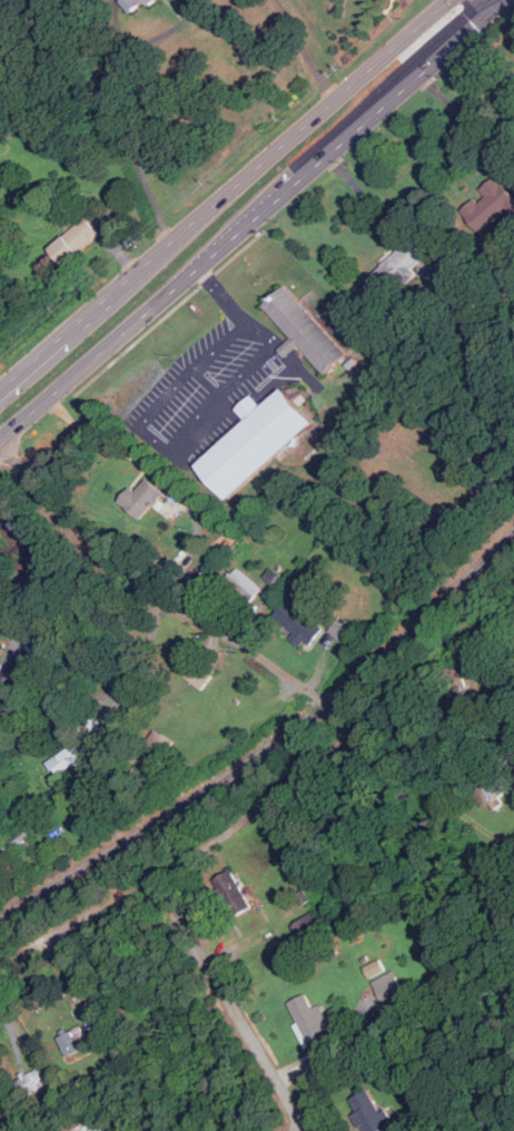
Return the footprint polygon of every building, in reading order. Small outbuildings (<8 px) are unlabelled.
[(131,13),(144,2),(148,7),(156,0),(119,0),(131,13)] [(480,234),(507,212),(513,220),(513,194),(498,174),(480,189),(483,194),(461,210),(480,234)] [(47,249),(62,267),(99,234),(85,217),(47,249)] [(366,278),(383,298),(427,259),(411,239),(366,278)] [(285,285),(263,305),(293,338),(281,348),(287,355),(298,345),(324,374),(346,354),(285,285)] [(195,464),(225,499),(312,423),(280,387),(260,406),(250,395),(237,407),(246,419),(195,464)] [(138,519),(164,494),(147,478),(135,491),(130,486),(118,499),(138,519)] [(260,590),(238,568),(226,580),(248,602),(260,590)] [(323,628),(285,599),(273,616),(310,645),(323,628)] [(215,673),(191,656),(179,671),(202,690),(215,673)] [(3,668),(0,678),(0,679),(10,683),(14,671),(3,668)] [(472,726),(445,697),(458,685),(485,714),(472,726)] [(175,741),(156,729),(147,742),(166,754),(175,741)] [(87,755),(78,741),(47,763),(57,776),(87,755)] [(513,789),(498,769),(471,791),(484,808),(490,803),(492,806),(513,789)] [(236,915),(251,907),(230,869),(216,877),(236,915)] [(325,927),(313,911),(293,924),(304,942),(325,927)] [(383,970),(378,961),(365,968),(369,977),(383,970)] [(407,1000),(394,971),(372,981),(385,1010),(407,1000)] [(320,1004),(312,1009),(306,994),(288,1002),(308,1046),(334,1035),(320,1004)] [(90,1045),(81,1026),(58,1036),(68,1056),(90,1045)] [(46,1076),(36,1069),(22,1085),(31,1093),(46,1076)] [(367,1089),(347,1102),(365,1130),(378,1130),(393,1122),(385,1109),(382,1111),(367,1089)]
